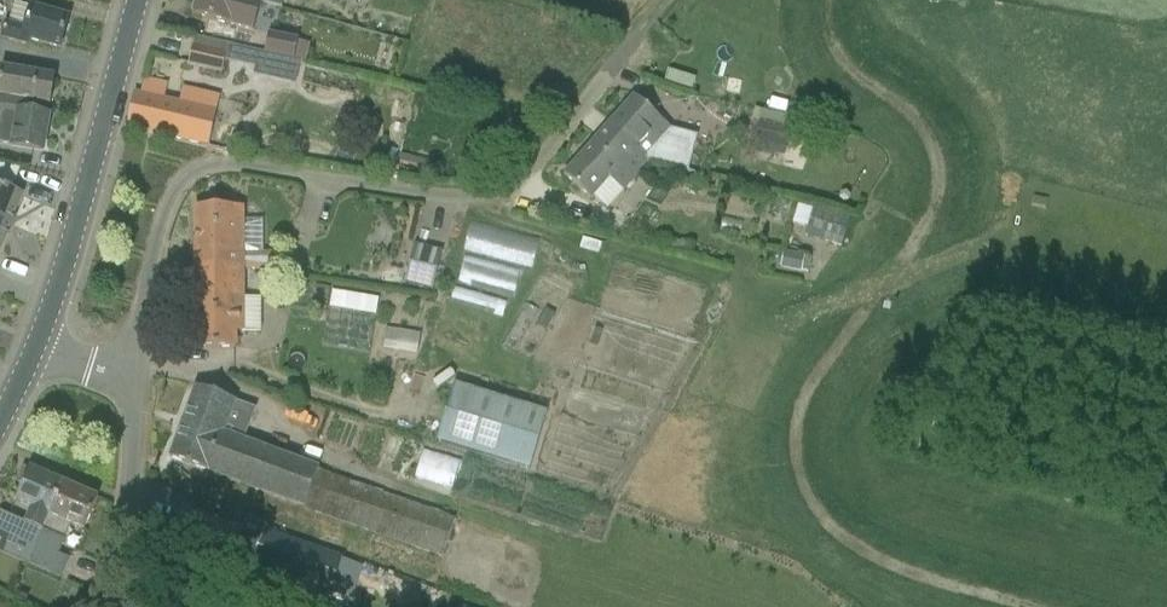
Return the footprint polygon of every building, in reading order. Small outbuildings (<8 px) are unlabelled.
[(60,49),(69,19),(32,9),(34,4),(18,0),(12,0),(2,39),(28,46),(29,41),(60,49)] [(257,6),(237,0),(197,0),(192,17),(241,30),(252,33),(260,7),(257,6)] [(294,61),(298,43),(270,36),(266,55),(294,61)] [(223,74),(226,58),(192,50),(188,66),(223,74)] [(50,105),(55,79),(1,70),(0,76),(0,97),(38,103),(50,105)] [(134,95),(127,128),(130,129),(209,147),(217,112),(164,100),(167,87),(144,82),(140,96),(134,95)] [(2,117),(0,125),(0,145),(11,146),(11,147),(42,152),(49,116),(36,114),(38,103),(0,97),(0,116),(2,117)] [(636,147),(634,150),(644,160),(688,171),(697,137),(672,130),(634,97),(611,124),(636,147)] [(791,131),(784,129),(760,123),(756,142),(786,150),(791,131)] [(636,147),(611,124),(564,176),(591,200),(609,179),(623,192),(639,175),(648,164),(644,160),(634,150),(636,147)] [(12,194),(19,171),(0,167),(0,217),(12,221),(22,197),(12,194)] [(842,248),(851,217),(815,206),(805,236),(842,248)] [(242,221),(242,208),(196,209),(196,268),(242,268),(242,253),(263,253),(263,221),(242,221)] [(12,221),(0,217),(0,250),(12,221)] [(471,222),(464,250),(532,268),(540,240),(471,222)] [(442,253),(415,245),(405,283),(433,290),(442,253)] [(784,254),(784,255),(781,267),(781,268),(809,274),(811,260),(784,254)] [(512,299),(521,275),(466,256),(458,280),(512,299)] [(242,268),(196,268),(196,349),(235,350),(235,333),(242,333),(242,271),(242,268)] [(314,299),(328,301),(330,290),(316,287),(315,289),(314,299)] [(502,317),(506,303),(454,287),(450,301),(502,317)] [(377,301),(331,293),(328,310),(374,318),(377,301)] [(384,350),(418,355),(421,334),(386,329),(384,350)] [(546,416),(453,387),(435,444),(528,473),(546,416)] [(169,459),(303,508),(318,471),(227,437),(237,403),(196,388),(169,459)] [(454,489),(461,463),(421,453),(415,478),(454,489)] [(16,502),(32,509),(25,524),(0,513),(0,534),(35,549),(36,549),(66,486),(29,470),(29,471),(24,469),(17,483),(23,486),(16,502)] [(28,565),(29,565),(61,579),(69,561),(58,556),(71,526),(84,532),(98,500),(66,486),(36,549),(35,549),(28,565)] [(383,536),(443,556),(455,521),(395,500),(383,536)] [(219,524),(183,511),(171,544),(209,557),(209,556),(228,563),(225,569),(247,578),(267,526),(223,510),(219,524)] [(343,560),(269,534),(257,566),(331,593),(343,560)]
